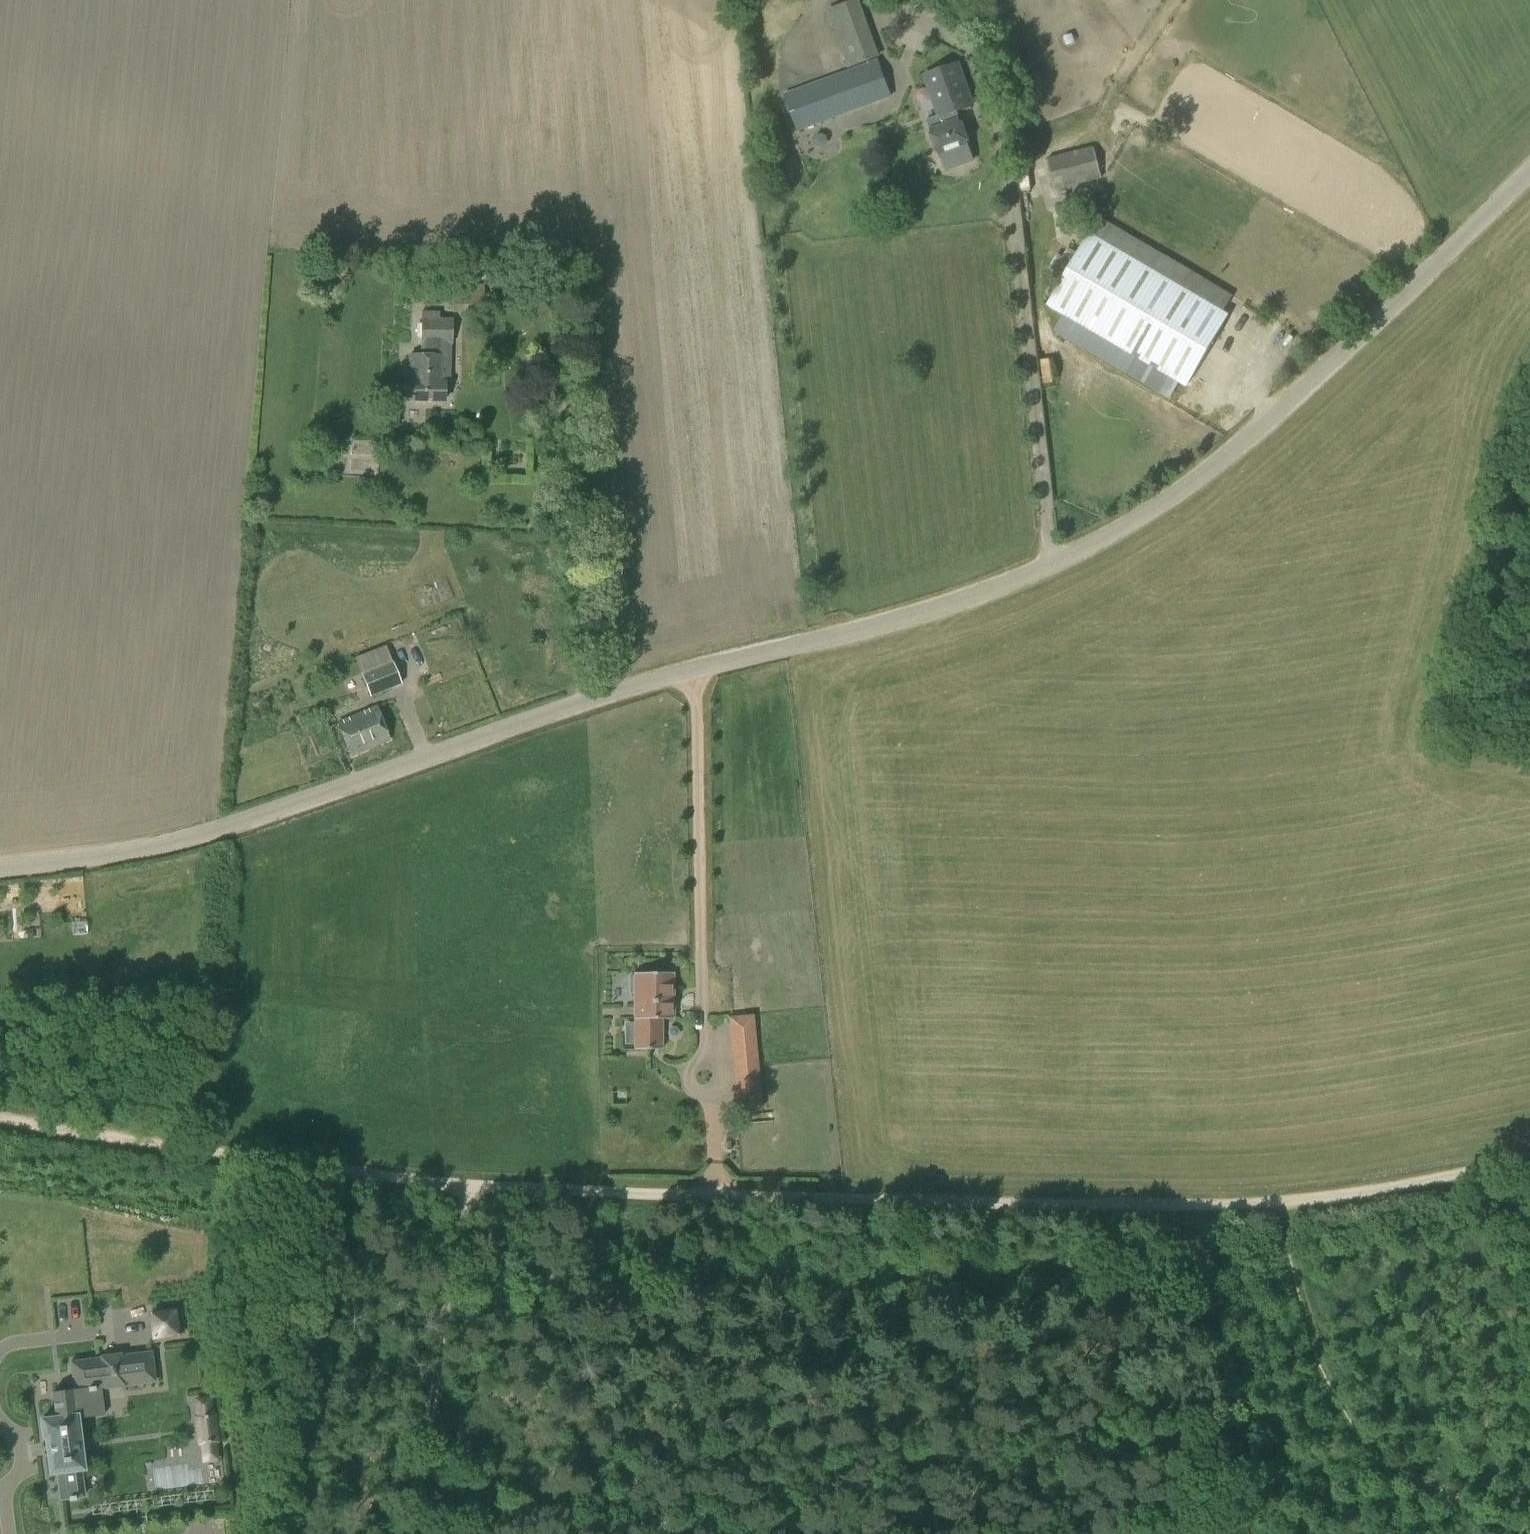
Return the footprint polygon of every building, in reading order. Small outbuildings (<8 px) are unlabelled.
[(878,55),(857,0),(854,0),(828,10),(850,66),(878,55)] [(799,130),(892,96),(878,59),(785,93),(799,130)] [(975,106),(960,62),(922,75),(937,117),(926,121),(945,171),(975,161),(957,112),(975,106)] [(1055,190),(1102,178),(1094,147),(1047,158),(1055,190)] [(1232,293),(1100,218),(1078,254),(1068,248),(1062,257),(1073,263),(1065,277),(1054,271),(1049,279),(1060,285),(1048,305),(1187,386),(1228,316),(1221,311),(1232,293)] [(451,344),(452,318),(439,317),(439,311),(422,310),(422,316),(423,316),(422,339),(423,339),(422,354),(411,353),(410,383),(404,383),(402,386),(402,394),(404,397),(410,397),(410,400),(445,401),(447,344),(451,344)] [(370,696),(401,683),(392,660),(361,673),(370,696)] [(353,756),(389,740),(374,706),(338,721),(353,756)] [(673,1018),(673,973),(634,973),(634,977),(630,977),(630,992),(634,992),(635,1049),(662,1048),(661,1018),(673,1018)] [(233,1000),(234,989),(219,988),(218,1000),(233,1000)] [(737,1109),(761,1107),(752,1015),(728,1017),(737,1109)] [(155,1379),(152,1350),(69,1360),(72,1388),(51,1390),(54,1416),(41,1418),(44,1437),(46,1437),(50,1472),(58,1471),(61,1497),(82,1494),(79,1468),(83,1468),(77,1416),(88,1415),(84,1387),(155,1379)] [(211,1395),(194,1398),(196,1415),(193,1416),(197,1445),(200,1445),(202,1463),(220,1460),(217,1442),(220,1442),(216,1413),(213,1413),(211,1395)]
